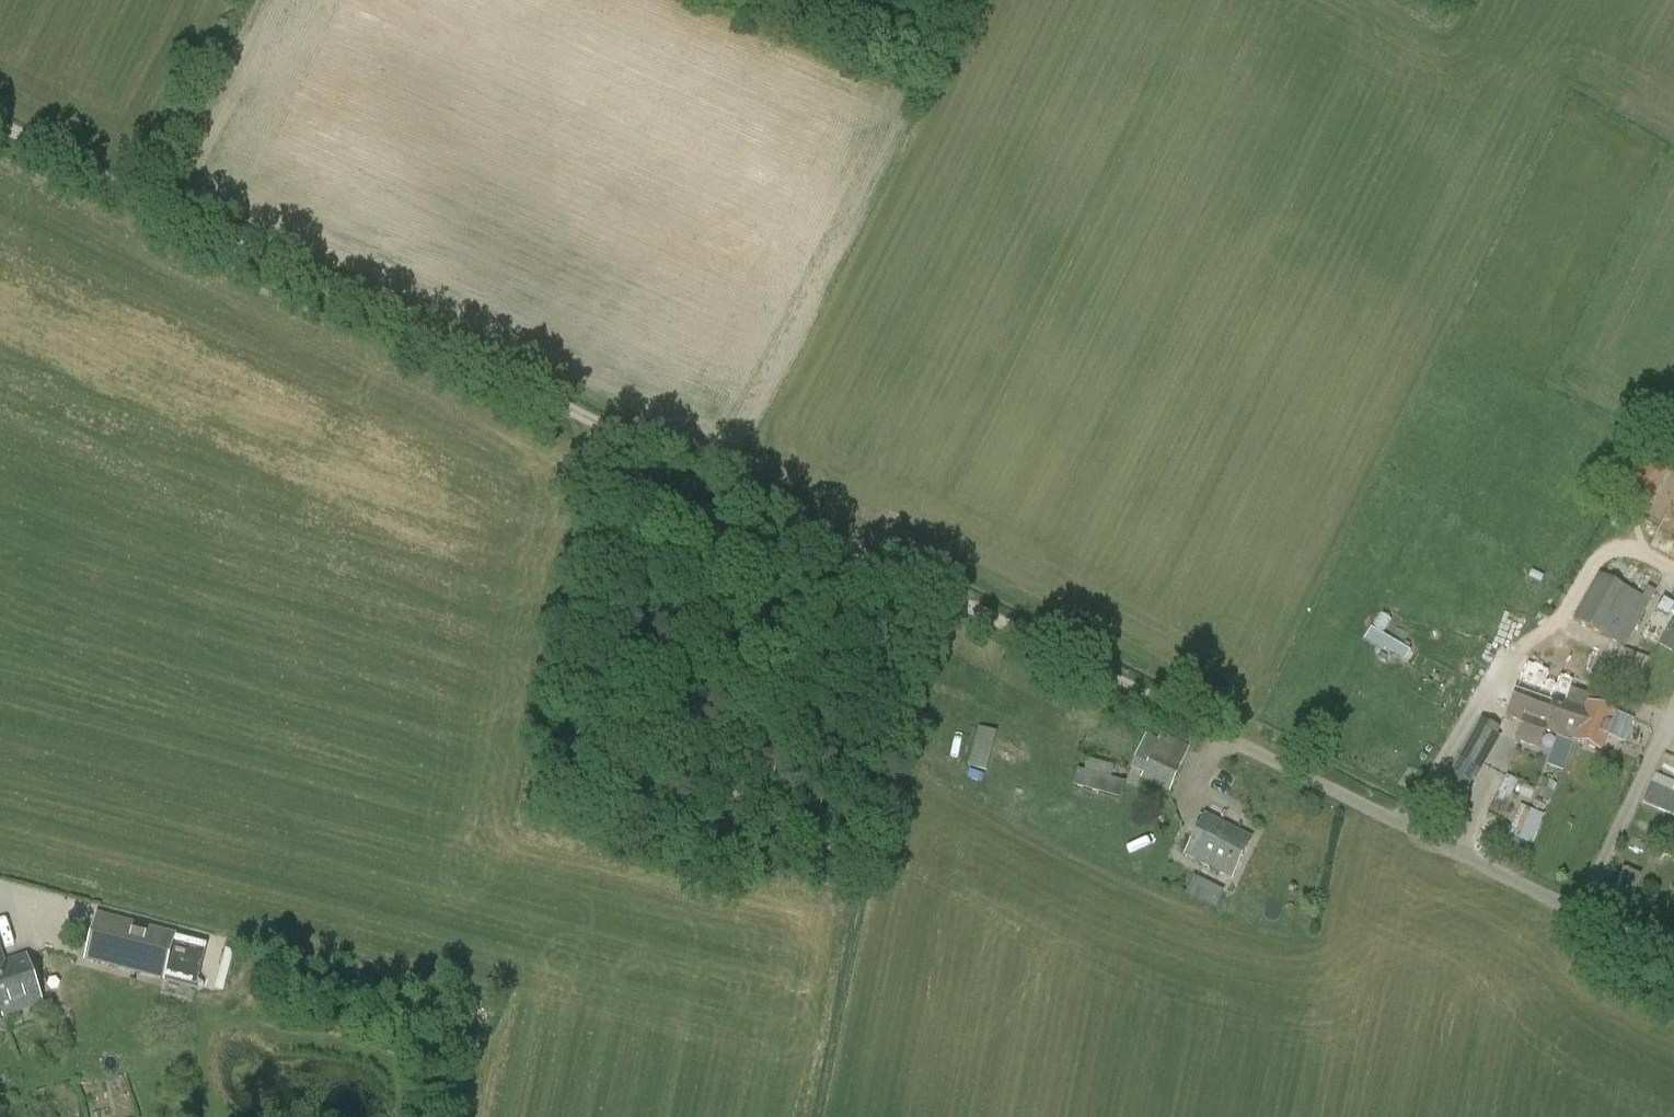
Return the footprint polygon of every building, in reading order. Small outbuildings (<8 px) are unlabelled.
[(1625,648),(1650,602),(1598,574),(1573,620),(1625,648)] [(1665,594),(1648,625),(1673,639),(1673,599),(1665,594)] [(1370,628),(1401,642),(1405,634),(1374,619),(1370,628)] [(1404,660),(1410,649),(1368,628),(1362,639),(1404,660)] [(1615,667),(1638,678),(1647,660),(1623,649),(1615,667)] [(1544,731),(1574,741),(1584,716),(1565,709),(1569,699),(1572,690),(1571,689),(1523,673),(1508,717),(1524,723),(1517,741),(1538,748),(1544,731)] [(1587,705),(1569,699),(1565,709),(1584,716),(1574,741),(1574,742),(1601,752),(1615,715),(1588,705),(1587,705)] [(1476,724),(1458,757),(1480,770),(1499,737),(1476,724)] [(987,772),(997,734),(977,728),(967,767),(987,772)] [(1142,775),(1141,779),(1168,792),(1186,754),(1146,736),(1130,770),(1142,775)] [(1563,769),(1570,743),(1554,738),(1547,764),(1563,769)] [(1109,778),(1112,766),(1083,758),(1075,787),(1119,800),(1124,782),(1109,778)] [(1655,773),(1642,803),(1673,817),(1673,781),(1655,773)] [(1508,834),(1532,844),(1546,815),(1521,804),(1508,834)] [(1232,879),(1252,839),(1205,816),(1185,856),(1232,879)] [(1634,894),(1641,876),(1622,869),(1616,887),(1634,894)] [(1192,876),(1184,894),(1214,907),(1222,889),(1192,876)] [(176,934),(100,914),(89,956),(165,976),(176,934)] [(2,1014),(3,1018),(43,1005),(26,956),(5,963),(0,948),(0,1015),(2,1014)]
